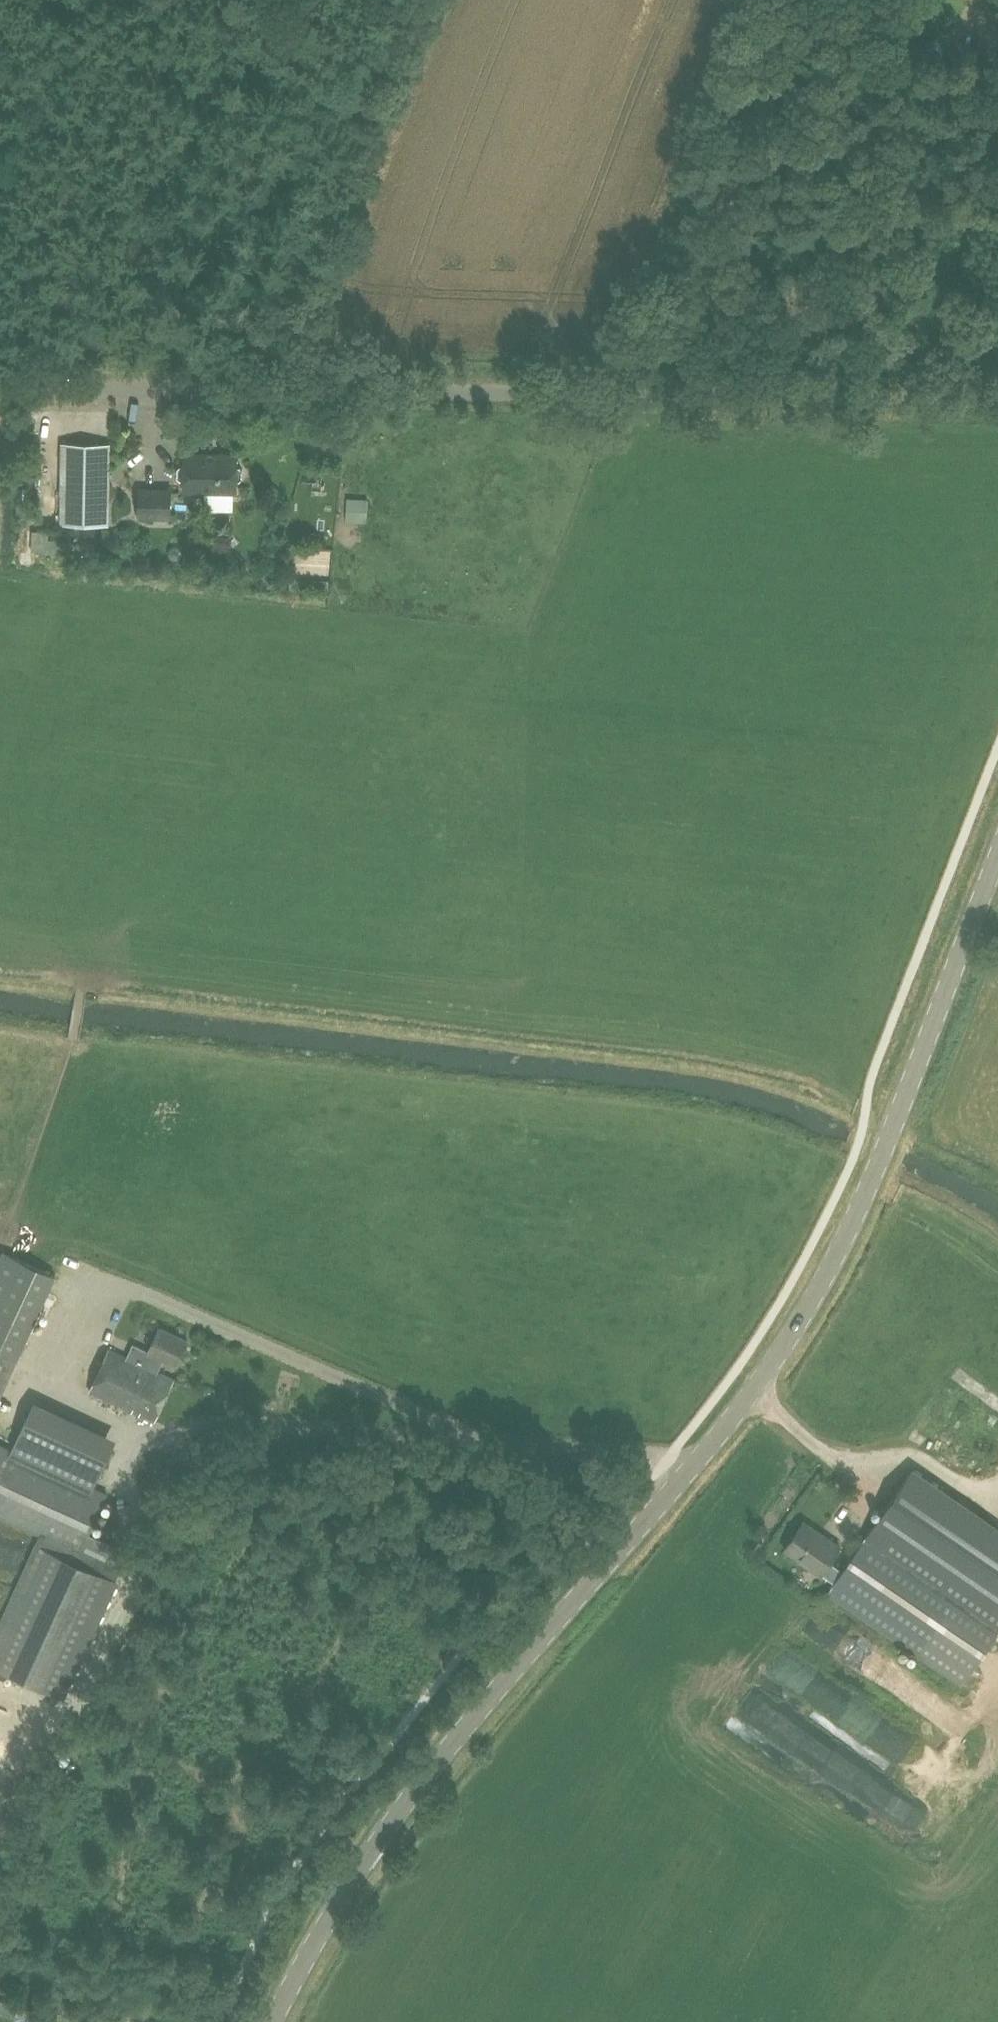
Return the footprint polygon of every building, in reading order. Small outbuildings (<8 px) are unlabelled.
[(62,524),(86,524),(110,525),(111,444),(63,443),(62,524)] [(241,470),(237,468),(237,454),(185,454),(185,462),(177,469),(176,478),(185,485),(185,491),(237,490),(237,482),(241,479),(241,470)] [(172,489),(140,489),(139,515),(171,517),(172,489)] [(0,1258),(0,1308),(34,1323),(55,1275),(3,1251),(0,1258)] [(133,1343),(128,1357),(159,1371),(164,1358),(177,1364),(188,1339),(160,1327),(150,1350),(133,1343)] [(19,1357),(0,1348),(0,1398),(19,1357)] [(159,1371),(128,1357),(110,1349),(91,1392),(157,1421),(176,1378),(159,1371)] [(22,1454),(0,1444),(0,1515),(45,1535),(81,1552),(90,1533),(108,1494),(94,1488),(86,1484),(22,1454)] [(997,1632),(997,1530),(912,1470),(844,1569),(836,1582),(829,1592),(919,1654),(963,1684),(997,1632)] [(91,1473),(86,1484),(94,1488),(99,1476),(91,1473)] [(822,1572),(836,1582),(844,1569),(830,1560),(841,1545),(804,1520),(786,1548),(822,1573),(822,1572)] [(131,1551),(90,1533),(81,1552),(76,1563),(116,1582),(117,1580),(131,1551)] [(117,1580),(116,1582),(76,1563),(81,1552),(45,1535),(0,1631),(0,1667),(65,1697),(119,1581),(117,1580)] [(783,1721),(779,1718),(787,1708),(763,1688),(749,1706),(776,1729),(783,1721)]
